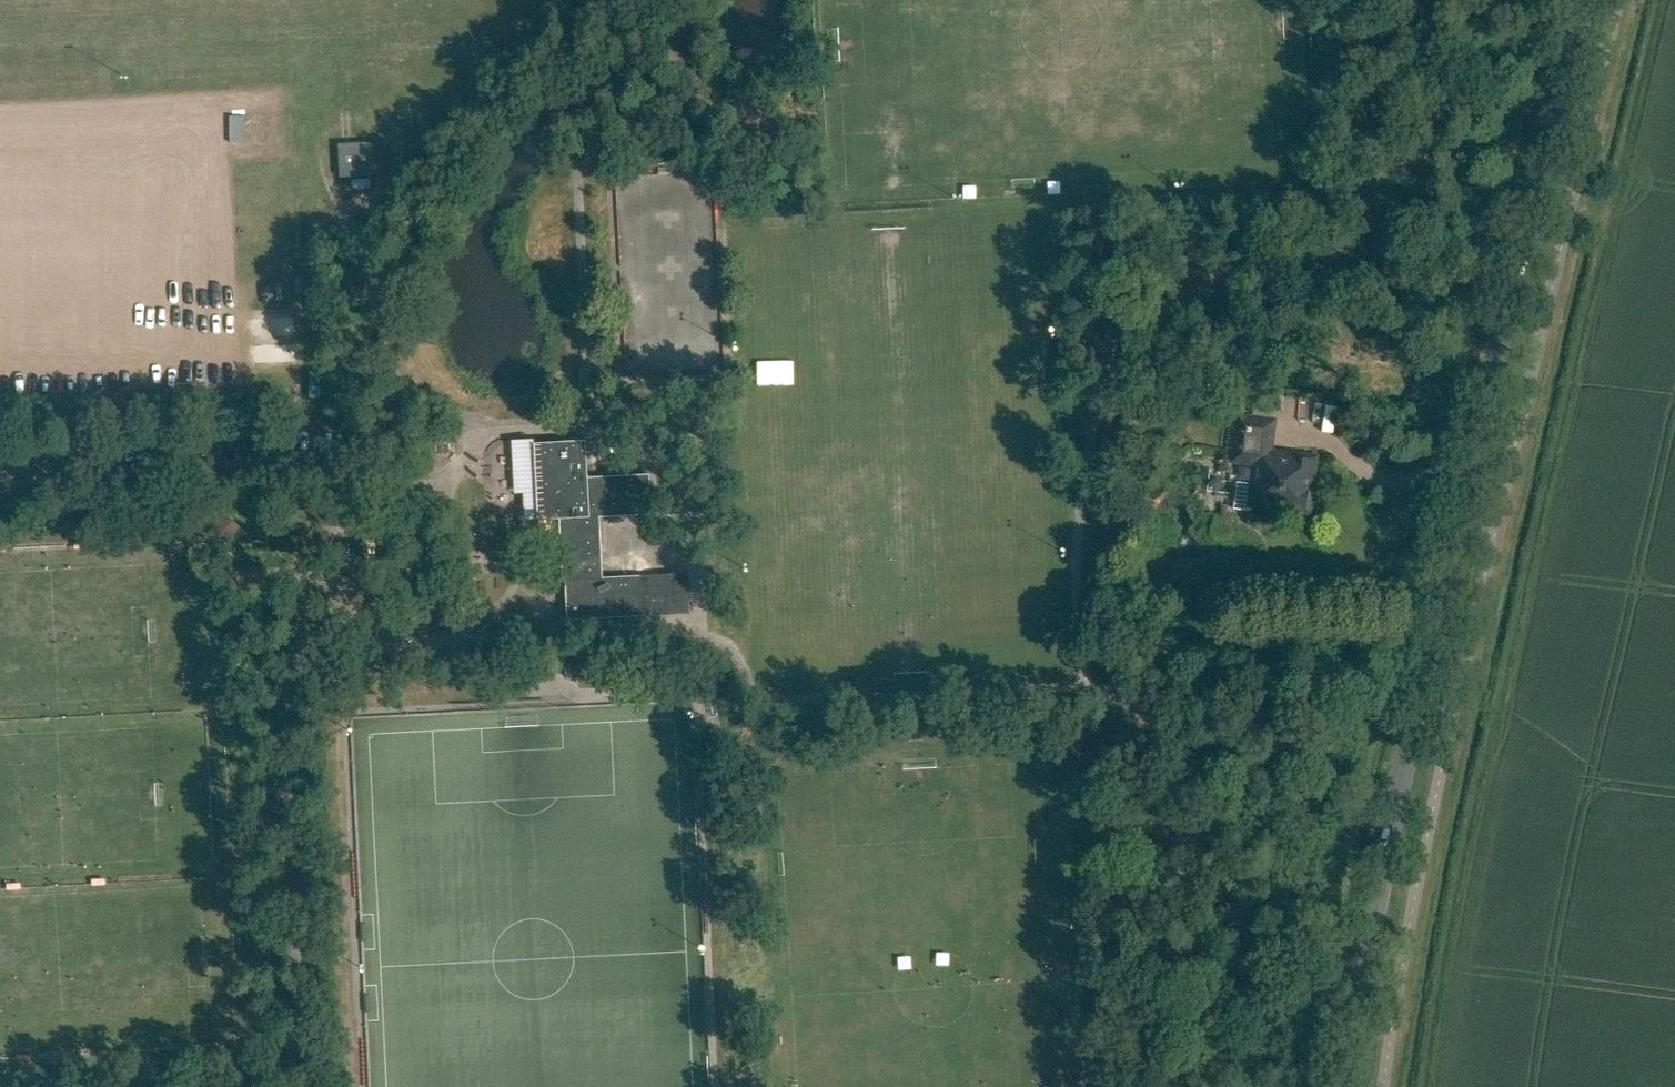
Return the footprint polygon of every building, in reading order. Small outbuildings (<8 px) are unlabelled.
[(339,144),(340,178),(374,176),(372,143),(339,144)] [(1233,461),(1255,463),(1252,484),(1237,482),(1233,509),(1251,511),(1251,505),(1308,512),(1315,458),(1270,452),(1274,421),(1238,417),(1233,461)] [(599,517),(651,515),(649,475),(588,478),(586,441),(535,444),(539,520),(560,519),(563,582),(566,582),(568,620),(690,614),(688,574),(602,578),(599,517)]
